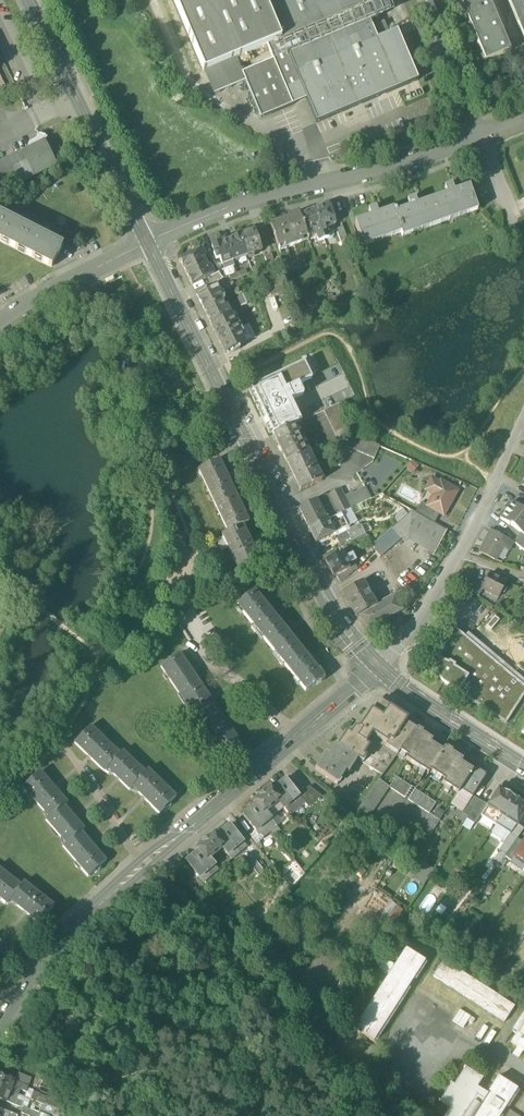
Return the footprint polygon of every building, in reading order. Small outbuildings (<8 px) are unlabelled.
[(206,72),(281,40),(265,0),(174,0),(204,72),(206,72)] [(389,35),(377,40),(372,28),(360,0),(265,0),(281,40),(301,88),(306,100),(316,123),(417,81),(397,32),(389,35)] [(488,0),(458,0),(485,64),(510,53),(488,0)] [(523,42),(523,0),(506,0),(523,42)] [(384,23),(372,28),(377,40),(389,35),(384,23)] [(301,88),(281,40),(206,72),(216,95),(245,83),(260,119),(293,106),(288,94),(301,88)] [(3,95),(8,92),(0,75),(0,88),(3,95)] [(288,94),(293,106),(306,100),(301,88),(288,94)] [(29,142),(26,151),(32,148),(31,146),(30,144),(37,140),(38,136),(46,138),(44,142),(45,142),(45,144),(47,137),(37,134),(35,139),(29,142)] [(57,167),(45,144),(45,142),(44,142),(46,138),(38,136),(37,140),(30,144),(31,146),(32,148),(26,151),(0,164),(0,194),(57,167)] [(446,195),(431,200),(440,224),(477,211),(469,187),(453,192),(451,186),(444,189),(446,195)] [(396,210),(394,211),(401,233),(403,237),(440,224),(431,200),(416,205),(414,199),(407,202),(409,208),(397,212),(396,210)] [(328,205),(313,211),(324,240),(328,238),(325,228),(335,225),(328,205)] [(364,247),(401,233),(394,211),(393,209),(378,215),(375,208),(368,211),(371,217),(355,223),(364,247)] [(318,242),(324,240),(313,211),(299,216),(306,235),(315,232),(318,242)] [(51,268),(62,246),(0,214),(0,241),(1,242),(2,240),(9,243),(8,245),(18,251),(19,248),(25,252),(24,254),(34,259),(36,257),(42,260),(41,262),(51,268)] [(307,238),(306,235),(299,216),(270,226),(278,248),(285,245),(286,248),(301,243),(300,240),(307,238)] [(336,230),(340,242),(347,240),(343,227),(336,230)] [(254,232),(239,237),(242,245),(243,245),(245,251),(247,257),(262,252),(254,232)] [(233,262),(244,258),(242,252),(245,251),(243,245),(242,245),(239,237),(232,240),(233,241),(226,243),(233,262)] [(347,240),(340,242),(343,250),(350,247),(347,240)] [(223,265),(233,262),(226,243),(220,245),(219,244),(211,247),(214,254),(213,255),(216,261),(219,260),(222,266),(223,265)] [(184,267),(187,273),(205,264),(202,259),(205,258),(201,250),(180,261),(183,268),(184,267)] [(264,257),(268,268),(275,266),(271,254),(264,257)] [(208,263),(210,267),(214,275),(219,273),(211,261),(208,263)] [(207,269),(205,264),(187,273),(189,279),(192,286),(214,275),(210,267),(207,269)] [(231,282),(223,278),(219,286),(230,291),(234,284),(231,282)] [(268,284),(272,296),(284,291),(280,280),(268,284)] [(197,295),(204,311),(222,302),(219,297),(221,296),(216,286),(197,295)] [(247,291),(242,293),(247,304),(252,301),(247,291)] [(247,304),(242,293),(236,296),(241,307),(247,304)] [(332,295),(327,296),(331,305),(340,304),(339,297),(333,298),(332,295)] [(224,307),(222,302),(204,311),(211,326),(231,316),(226,306),(224,307)] [(239,331),(231,316),(211,326),(225,353),(245,344),(244,344),(253,339),(248,327),(239,331)] [(152,321),(156,328),(161,325),(157,318),(152,321)] [(251,388),(264,416),(289,404),(286,399),(290,397),(292,401),(303,395),(298,386),(312,379),(304,363),(251,388)] [(264,416),(269,427),(294,415),(289,404),(264,416)] [(324,411),(338,439),(350,434),(339,404),(324,411)] [(298,424),(294,415),(269,427),(273,435),(294,425),(298,424)] [(308,453),(294,425),(273,435),(287,464),(308,454),(308,453)] [(344,446),(362,454),(367,441),(349,434),(344,446)] [(379,447),(367,441),(362,454),(374,459),(379,447)] [(287,464),(300,491),(322,481),(315,466),(318,465),(311,452),(308,453),(308,454),(287,464)] [(419,467),(412,461),(405,468),(412,474),(419,467)] [(199,471),(213,502),(233,493),(218,462),(199,471)] [(440,514),(444,516),(457,491),(441,482),(440,484),(432,479),(425,491),(433,495),(431,499),(433,500),(434,503),(431,508),(430,509),(440,514)] [(353,494),(359,505),(371,499),(365,487),(353,494)] [(341,514),(350,509),(346,502),(344,497),(340,490),(317,501),(327,521),(328,521),(341,514)] [(348,501),(346,502),(350,509),(359,505),(353,494),(352,492),(346,496),(348,501)] [(213,502),(228,533),(242,526),(248,524),(233,493),(213,502)] [(299,510),(309,530),(327,521),(317,501),(299,510)] [(523,536),(523,511),(513,502),(500,519),(509,526),(510,525),(521,533),(523,536)] [(415,513),(434,524),(440,514),(430,509),(431,508),(421,503),(415,513)] [(351,510),(341,514),(348,527),(357,522),(351,510)] [(393,518),(397,524),(407,515),(403,510),(393,518)] [(334,534),(335,537),(347,531),(349,530),(348,527),(341,514),(328,521),(334,534)] [(309,530),(316,543),(334,534),(328,521),(327,521),(309,530)] [(431,522),(428,528),(439,534),(443,529),(431,522)] [(420,523),(413,536),(434,548),(442,535),(439,534),(428,528),(420,523)] [(361,527),(365,534),(371,531),(368,524),(361,527)] [(259,563),(242,526),(228,533),(222,536),(223,537),(228,549),(240,573),(259,563)] [(347,531),(352,541),(365,535),(365,534),(361,527),(359,526),(355,527),(349,530),(347,531)] [(335,537),(340,547),(352,541),(347,531),(335,537)] [(496,561),(502,548),(503,547),(501,546),(505,538),(491,531),(484,544),(485,545),(481,554),(496,561)] [(523,551),(523,550),(523,536),(521,533),(513,543),(523,551)] [(406,548),(414,553),(426,559),(427,560),(434,548),(413,536),(406,548)] [(221,552),(228,549),(223,537),(216,541),(221,552)] [(513,543),(505,538),(501,546),(503,547),(502,548),(508,552),(513,543)] [(325,561),(333,577),(337,575),(350,568),(349,566),(349,565),(345,557),(342,553),(325,561)] [(345,557),(349,565),(357,561),(353,553),(345,557)] [(414,553),(411,558),(422,565),(426,559),(414,553)] [(419,571),(422,565),(411,558),(407,564),(419,571)] [(421,572),(419,571),(407,564),(400,560),(392,575),(394,576),(393,578),(412,589),(421,572)] [(350,568),(353,573),(358,569),(355,563),(349,566),(350,568)] [(337,575),(340,582),(353,573),(350,568),(337,575)] [(482,589),(499,598),(506,583),(490,574),(485,584),(482,589)] [(470,592),(479,597),(482,589),(485,584),(476,580),(470,592)] [(357,617),(360,616),(376,607),(362,582),(343,594),(357,617)] [(238,606),(260,632),(275,619),(253,592),(242,602),(242,603),(238,606)] [(394,597),(376,607),(360,616),(367,629),(401,610),(394,597)] [(495,616),(486,626),(491,630),(500,620),(495,616)] [(284,630),(275,619),(260,632),(281,659),(297,645),(288,634),(289,634),(285,629),(284,630)] [(435,660),(435,663),(435,666),(435,669),(436,671),(437,674),(438,676),(439,678),(440,680),(442,682),(443,683),(458,693),(506,724),(523,696),(523,686),(454,627),(440,654),(441,654),(439,661),(437,660),(435,660)] [(319,671),(297,645),(281,659),(308,690),(315,684),(315,685),(324,678),(318,671),(319,671)] [(179,695),(183,702),(202,689),(180,656),(173,659),(167,663),(160,668),(178,695),(179,695)] [(218,712),(202,689),(183,702),(199,725),(218,712)] [(358,759),(361,761),(370,746),(366,744),(374,731),(388,740),(385,746),(398,754),(399,752),(415,730),(406,724),(408,720),(380,701),(374,711),(372,710),(363,724),(360,729),(356,726),(351,734),(347,731),(338,746),(358,759)] [(240,746),(218,712),(199,725),(203,731),(221,759),(228,755),(228,756),(235,752),(234,751),(240,746)] [(103,772),(106,769),(119,755),(91,728),(75,744),(103,772)] [(428,774),(430,772),(442,752),(430,744),(432,741),(422,734),(422,733),(417,729),(417,731),(415,730),(399,752),(407,757),(405,760),(415,766),(417,763),(420,766),(418,768),(428,774)] [(315,769),(338,784),(346,771),(349,773),(358,759),(338,746),(336,745),(329,755),(326,753),(315,769)] [(444,749),(442,752),(430,772),(444,781),(442,784),(457,794),(460,790),(473,769),(469,766),(467,768),(461,764),(463,761),(451,753),(452,752),(447,749),(446,750),(444,749)] [(122,753),(119,755),(106,769),(129,790),(132,787),(144,774),(122,753)] [(473,796),(482,782),(479,781),(483,775),(478,772),(473,769),(460,790),(471,797),(472,798),(473,796)] [(23,786),(49,817),(63,806),(66,803),(39,772),(23,786)] [(147,772),(144,774),(132,787),(152,807),(151,807),(158,814),(163,808),(165,809),(170,804),(169,803),(175,797),(168,790),(167,791),(147,772)] [(396,777),(389,787),(389,788),(405,798),(412,788),(396,777)] [(243,814),(262,838),(277,826),(271,818),(266,812),(279,801),(284,808),(290,815),(305,803),(299,795),(286,779),(274,789),(272,786),(253,802),(255,804),(243,814)] [(369,818),(389,788),(389,787),(379,780),(357,810),(369,818)] [(305,803),(308,807),(321,796),(309,787),(299,795),(305,803)] [(408,800),(413,803),(420,793),(417,791),(414,789),(408,800)] [(498,789),(487,806),(502,816),(513,798),(498,789)] [(460,790),(457,794),(450,805),(462,812),(471,797),(460,790)] [(425,796),(420,793),(413,803),(418,807),(425,796)] [(436,803),(425,796),(418,807),(429,814),(436,803)] [(468,817),(471,812),(479,800),(473,796),(472,798),(471,797),(462,812),(468,817)] [(502,816),(516,825),(517,824),(523,813),(523,806),(513,798),(502,816)] [(485,804),(479,800),(471,812),(479,817),(484,809),(484,806),(485,804)] [(266,812),(271,818),(276,814),(284,808),(279,801),(266,812)] [(46,820),(66,844),(79,832),(83,829),(63,806),(49,817),(46,820)] [(495,825),(502,816),(487,806),(481,816),(495,825)] [(435,810),(433,816),(440,821),(445,812),(438,808),(435,810)] [(468,817),(462,812),(457,819),(464,824),(467,819),(468,817)] [(474,824),(475,824),(479,817),(471,812),(468,817),(467,819),(474,824)] [(277,826),(282,822),(276,814),(271,818),(277,826)] [(433,816),(429,814),(419,830),(429,837),(440,821),(433,816)] [(495,825),(509,834),(514,827),(516,825),(502,816),(495,825)] [(467,819),(464,824),(462,826),(469,831),(474,824),(467,819)] [(200,876),(204,881),(219,869),(215,864),(210,858),(216,853),(223,847),(228,853),(232,858),(247,846),(243,841),(230,825),(217,835),(215,832),(206,840),(197,847),(199,850),(186,860),(199,876),(200,876)] [(509,835),(516,840),(517,838),(522,832),(514,827),(509,834),(509,835)] [(97,853),(79,832),(66,844),(62,847),(81,868),(80,869),(87,877),(94,871),(100,867),(99,866),(105,861),(98,853),(97,853)] [(499,850),(501,851),(505,855),(516,840),(509,835),(499,850)] [(522,842),(517,838),(516,840),(505,855),(504,856),(511,860),(514,856),(513,855),(522,842)] [(523,863),(523,839),(522,842),(513,855),(514,856),(523,863)] [(496,858),(500,862),(502,859),(504,856),(505,855),(501,851),(496,858)] [(505,862),(502,859),(500,862),(497,866),(501,869),(505,862)] [(251,865),(260,875),(265,871),(257,860),(251,865)] [(417,874),(426,880),(433,870),(424,864),(417,874)] [(1,898),(0,899),(7,905),(10,901),(22,886),(0,869),(0,897),(1,898)] [(24,883),(22,886),(10,901),(17,907),(17,906),(39,922),(42,918),(44,919),(49,913),(47,912),(52,905),(24,883)] [(361,1031),(374,1039),(409,987),(414,979),(425,962),(406,949),(394,967),(384,960),(379,968),(389,974),(355,1027),(360,1030),(359,1031),(361,1032),(361,1031)] [(489,1013),(504,1023),(514,1007),(443,961),(433,976),(438,980),(443,983),(463,996),(468,1000),(484,1010),(489,1013)] [(463,996),(456,1007),(436,994),(443,983),(438,980),(431,991),(414,979),(409,987),(492,1041),(497,1034),(481,1024),(489,1013),(484,1010),(476,1021),(461,1011),(468,1000),(463,996)] [(523,1052),(523,1022),(510,1043),(523,1052)] [(501,1115),(506,1107),(518,1090),(498,1077),(487,1094),(477,1088),(483,1079),(464,1067),(464,1068),(465,1069),(454,1085),(450,1083),(451,1084),(441,1101),(439,1100),(439,1101),(450,1108),(445,1115),(500,1115),(501,1115)] [(24,1086),(27,1087),(31,1078),(17,1073),(14,1081),(14,1082),(24,1086)] [(10,1092),(12,1087),(14,1082),(14,1081),(0,1076),(0,1085),(2,1086),(0,1090),(9,1094),(10,1092)] [(14,1082),(12,1087),(20,1090),(22,1091),(24,1086),(14,1082)] [(18,1095),(16,1100),(8,1097),(9,1094),(0,1090),(2,1086),(0,1085),(0,1100),(5,1103),(6,1102),(20,1108),(21,1106),(23,1107),(26,1108),(29,1099),(18,1095)] [(32,1091),(29,1099),(33,1101),(42,1105),(43,1105),(54,1109),(57,1101),(32,1091)] [(18,1095),(10,1092),(9,1094),(8,1097),(16,1100),(18,1095)] [(42,1105),(33,1101),(30,1110),(38,1113),(42,1105)] [(54,1109),(43,1105),(41,1111),(53,1115),(55,1110),(54,1109)] [(40,1114),(38,1113),(30,1110),(26,1108),(23,1107),(21,1113),(28,1115),(39,1115),(40,1114)] [(502,1115),(519,1115),(506,1107),(501,1115),(502,1115)]
